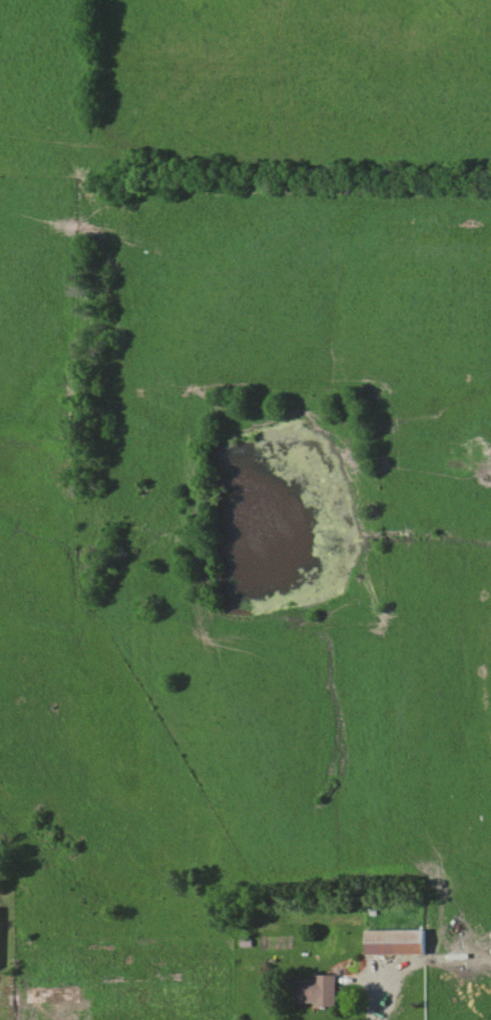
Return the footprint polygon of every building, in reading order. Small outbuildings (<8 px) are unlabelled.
[(373,955),(432,955),(432,930),(373,930),(373,955)] [(304,1009),(342,1009),(342,975),(304,975),(304,1009)]
